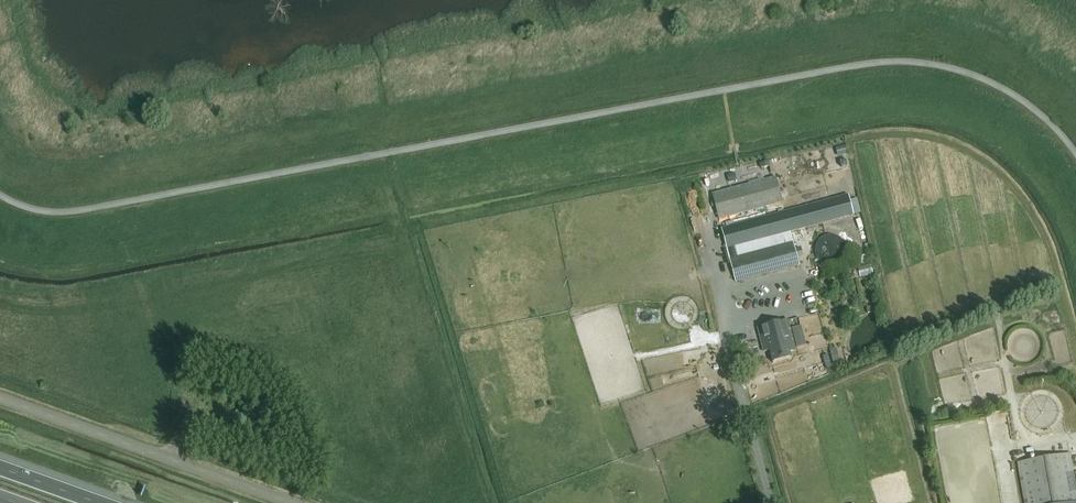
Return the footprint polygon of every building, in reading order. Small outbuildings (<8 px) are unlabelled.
[(845,146),(836,148),(837,156),(846,154),(845,146)] [(735,173),(727,175),(729,182),(737,180),(735,173)] [(711,194),(718,220),(782,203),(776,177),(711,194)] [(735,282),(798,266),(792,242),(737,257),(734,247),(854,216),(848,195),(721,228),(735,282)] [(819,234),(820,259),(846,258),(844,233),(819,234)] [(861,248),(862,259),(872,257),(871,247),(861,248)] [(862,265),(863,273),(875,271),(874,264),(862,265)] [(790,328),(810,322),(805,302),(755,316),(764,352),(770,350),(773,362),(791,358),(789,352),(796,350),(790,328)] [(803,346),(798,328),(792,329),(797,348),(803,346)] [(828,355),(823,357),(827,368),(831,367),(828,355)] [(1070,454),(1018,462),(1025,502),(1075,502),(1075,486),(1070,454)]
